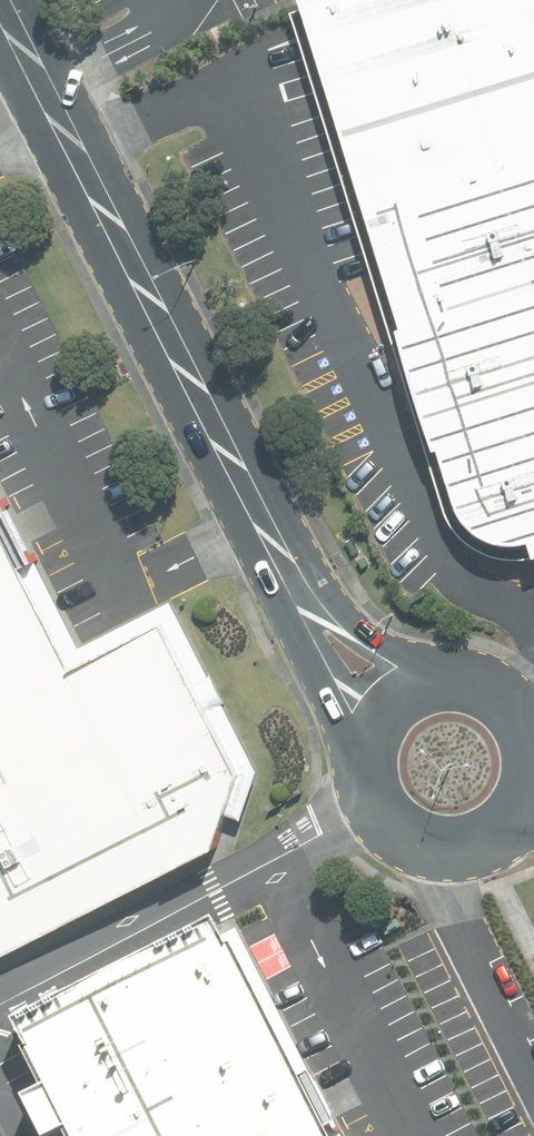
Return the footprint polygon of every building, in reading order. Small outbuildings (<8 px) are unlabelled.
[(301,4),(313,43),(329,93),(533,30),(533,0),(309,0),(301,4)] [(329,93),(346,151),(533,94),(533,30),(329,93)] [(346,152),(352,173),(377,259),(533,211),(533,96),(346,152)] [(377,259),(391,305),(425,403),(453,508),(473,536),(498,548),(529,547),(532,562),(533,561),(533,211),(377,259)] [(225,866),(249,785),(169,628),(80,673),(0,519),(0,977),(225,866)] [(209,933),(10,1035),(43,1098),(21,1110),(35,1135),(58,1135),(62,1134),(63,1135),(314,1135),(209,933)]
